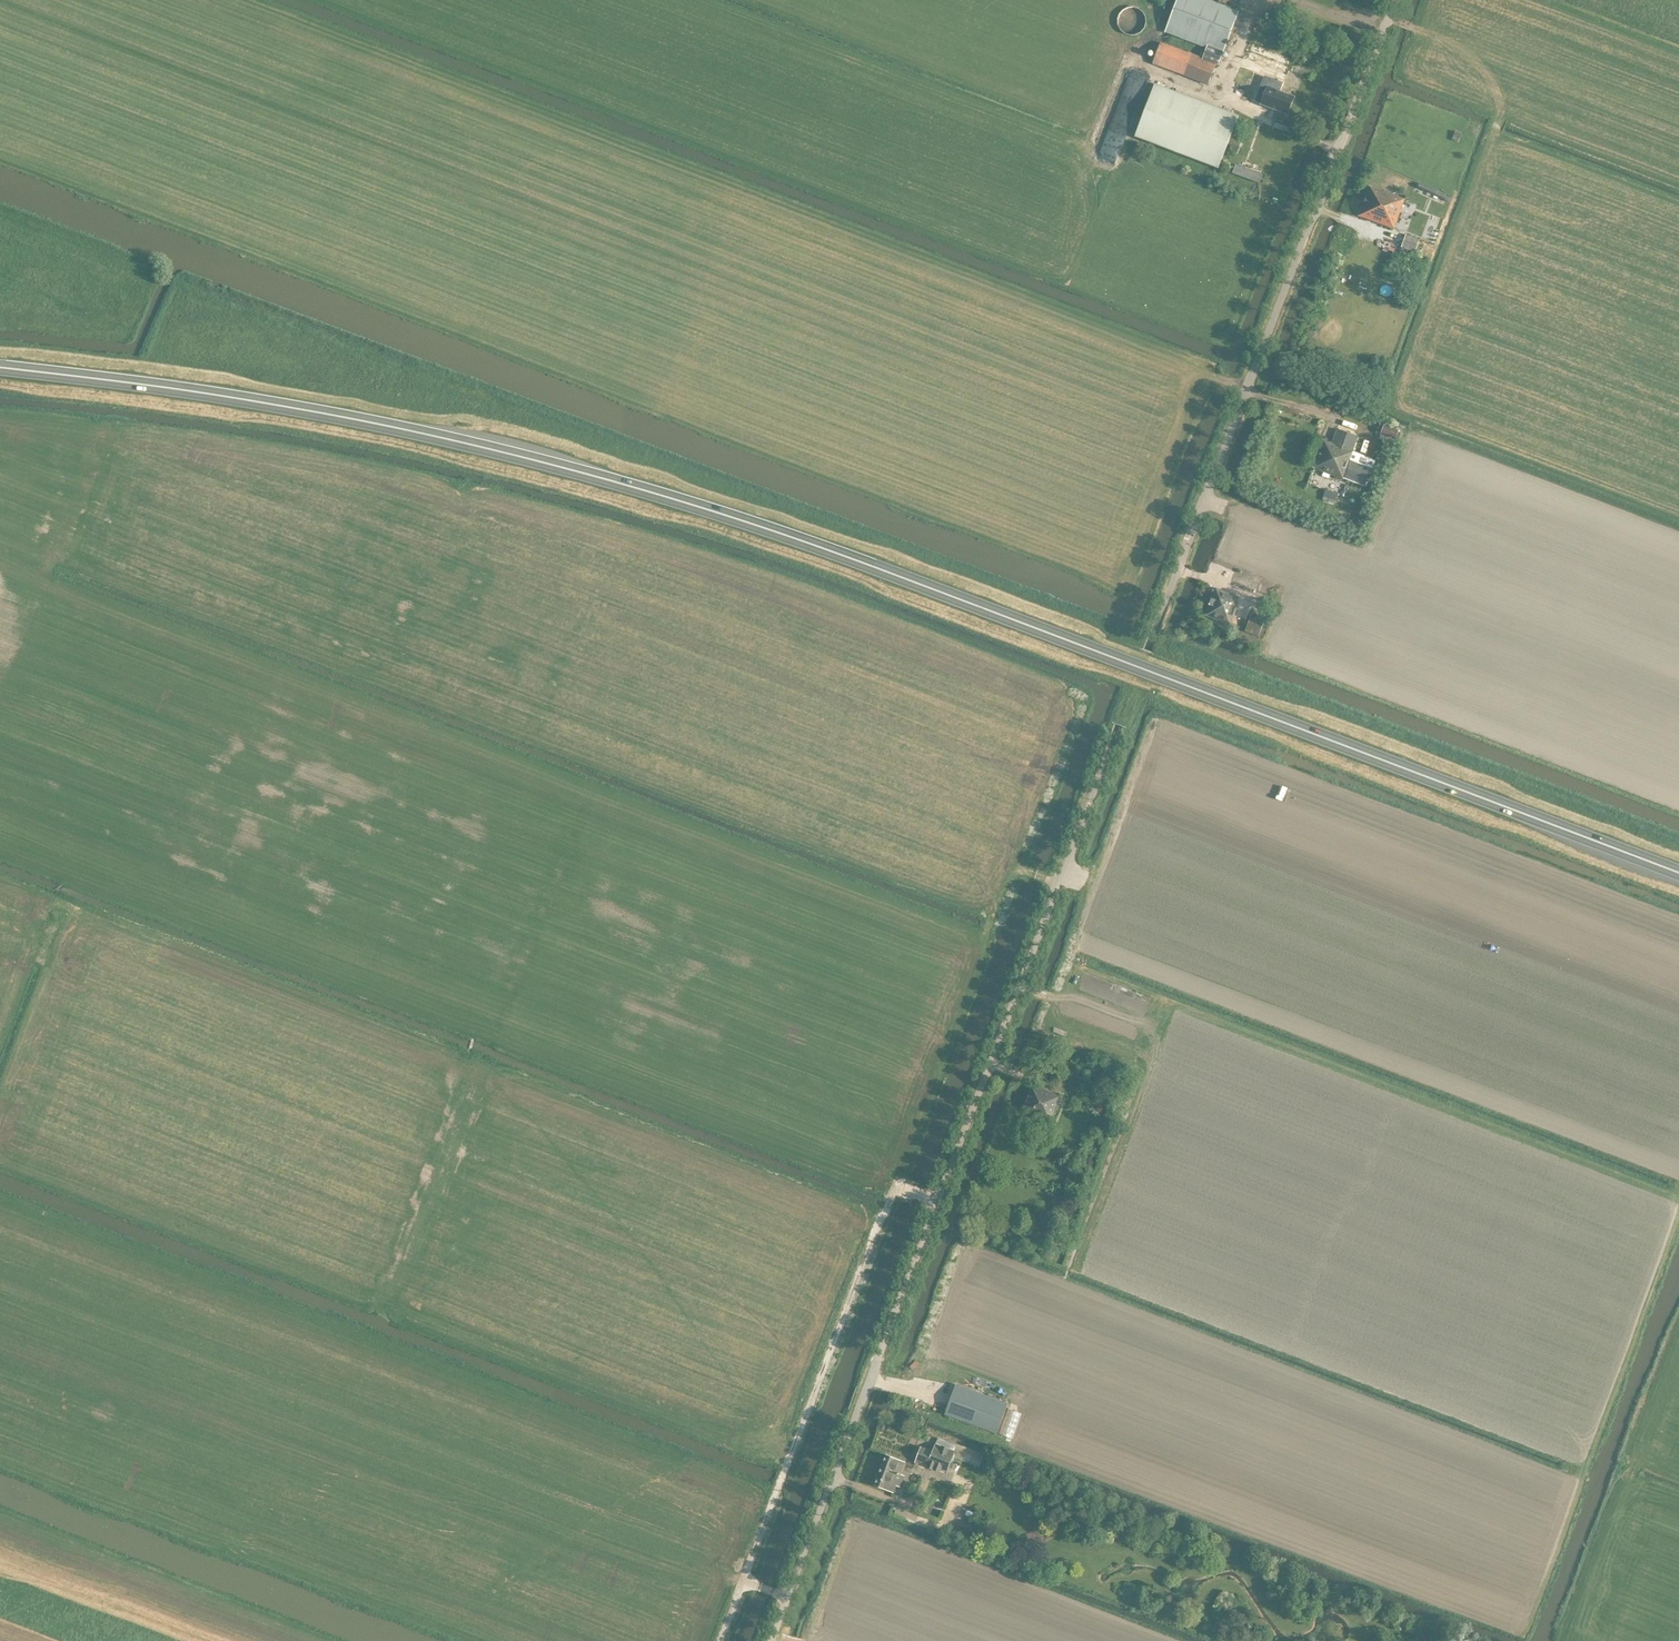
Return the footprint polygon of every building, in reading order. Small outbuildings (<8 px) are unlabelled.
[(1161,41),(1153,62),(1208,84),(1216,64),(1219,64),(1240,10),(1213,0),(1177,0),(1165,32),(1206,47),(1203,58),(1161,41)] [(1148,21),(1147,16),(1145,13),(1144,11),(1142,10),(1139,8),(1134,7),(1129,7),(1126,8),(1124,10),(1121,13),(1120,15),(1119,18),(1119,21),(1119,24),(1120,26),(1122,31),(1125,33),(1127,34),(1130,35),(1132,35),(1136,35),(1138,35),(1142,32),(1145,30),(1146,27),(1147,24),(1148,21)] [(1258,18),(1250,38),(1257,41),(1264,20),(1258,18)] [(1265,76),(1260,88),(1266,91),(1261,104),(1287,114),(1294,97),(1280,91),(1283,83),(1265,76)] [(1155,84),(1135,136),(1218,168),(1238,115),(1155,84)] [(1451,139),(1457,142),(1461,133),(1454,131),(1451,139)] [(1240,148),(1231,144),(1228,150),(1237,154),(1240,148)] [(1371,186),(1359,215),(1393,229),(1405,199),(1371,186)] [(1415,253),(1420,240),(1406,234),(1401,247),(1415,253)] [(1383,426),(1380,434),(1394,439),(1397,431),(1383,426)] [(1332,444),(1324,441),(1314,468),(1343,479),(1344,478),(1364,486),(1372,468),(1350,459),(1358,437),(1338,429),(1332,444)] [(1325,489),(1323,497),(1335,501),(1338,493),(1325,489)] [(1205,616),(1214,620),(1230,626),(1237,607),(1236,607),(1240,597),(1217,588),(1205,616)] [(1266,618),(1252,613),(1245,631),(1258,636),(1266,618)] [(1032,1085),(1021,1111),(1042,1118),(1041,1121),(1049,1124),(1058,1104),(1056,1103),(1059,1096),(1032,1085)] [(955,1384),(944,1414),(997,1433),(1008,1403),(955,1384)] [(915,1460),(923,1463),(926,1464),(926,1467),(939,1472),(941,1469),(947,1472),(956,1445),(937,1438),(932,1451),(920,1446),(915,1460)] [(966,1448),(962,1459),(974,1462),(977,1452),(966,1448)] [(874,1485),(894,1492),(896,1486),(900,1487),(904,1476),(901,1475),(906,1462),(886,1455),(874,1485)]
